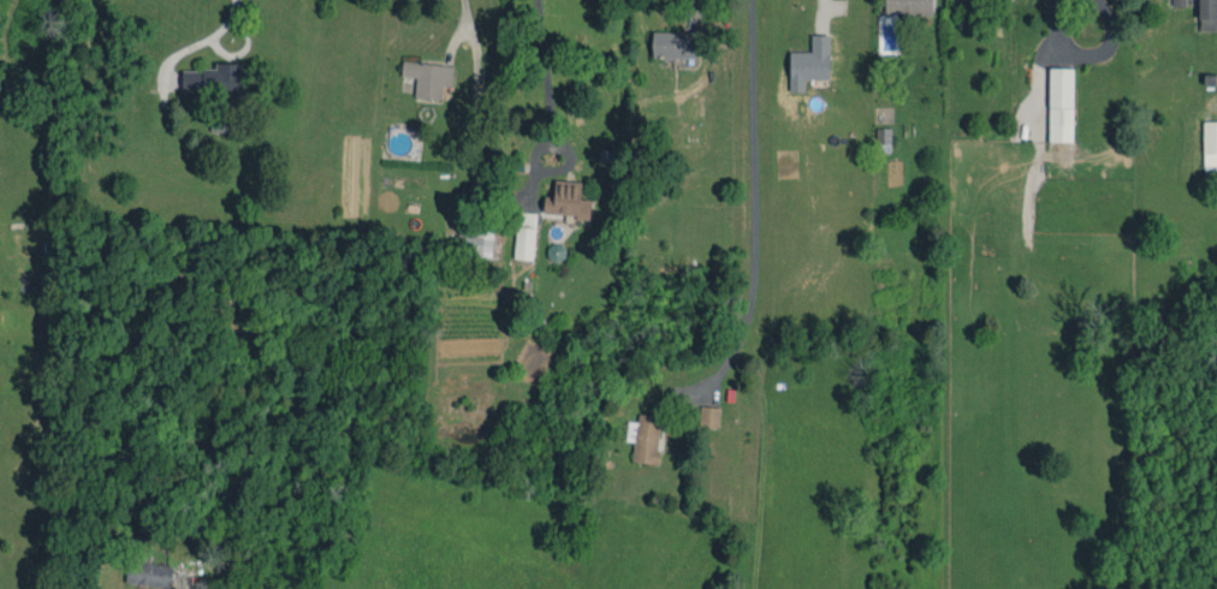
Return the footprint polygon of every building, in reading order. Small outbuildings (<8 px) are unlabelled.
[(880,9),(894,8),(894,12),(927,12),(927,0),(880,0),(880,9)] [(1194,26),(1214,26),(1213,0),(1194,0),(1194,26)] [(647,26),(647,53),(691,54),(691,28),(647,26)] [(825,29),(805,29),(804,47),(784,47),(784,87),(799,87),(799,74),(824,74),(825,29)] [(408,92),(435,95),(436,82),(446,82),(448,62),(397,56),(395,71),(411,73),(408,92)] [(176,65),(176,89),(239,90),(239,58),(209,58),(209,66),(176,65)] [(1043,138),(1068,138),(1069,63),(1044,63),(1043,138)] [(1198,116),(1198,167),(1216,168),(1216,117),(1198,116)] [(885,124),(872,124),(871,147),(885,147),(885,124)] [(576,177),(549,176),(549,192),(539,192),(538,210),(585,212),(585,195),(576,195),(576,177)] [(510,255),(529,255),(530,208),(511,208),(510,255)] [(694,401),(693,422),(713,424),(716,403),(694,401)] [(634,410),(633,416),(622,415),(618,438),(629,439),(627,457),(653,460),(655,446),(652,445),(654,424),(657,424),(658,412),(634,410)] [(168,559),(121,557),(120,581),(166,583),(168,559)]
